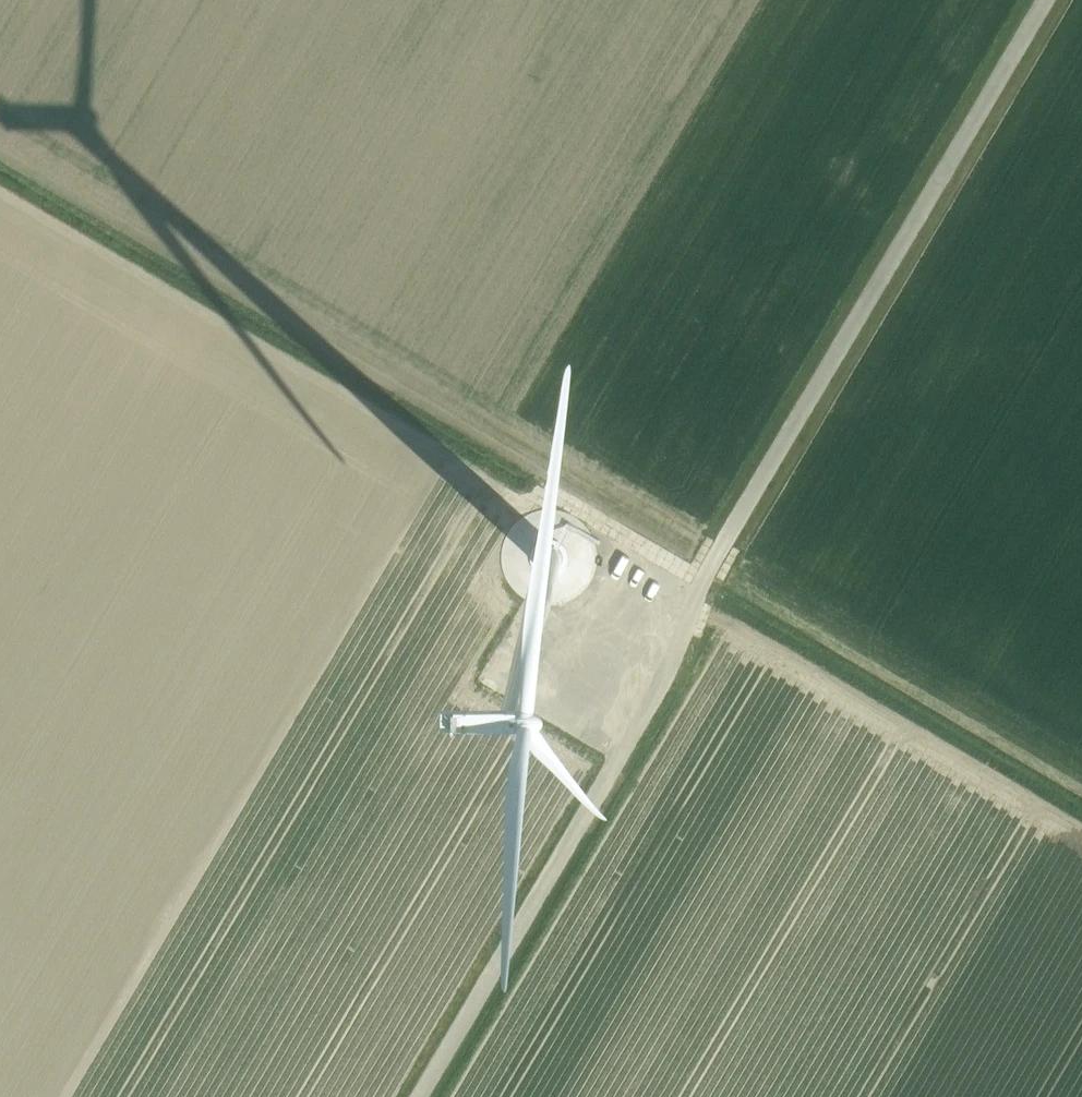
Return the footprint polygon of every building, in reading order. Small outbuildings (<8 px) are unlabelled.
[(562,560),(562,558),(562,556),(561,554),(560,552),(559,551),(558,549),(556,548),(555,547),(553,546),(551,545),(549,545),(547,545),(544,546),(543,547),(541,548),(539,549),(538,551),(537,552),(536,554),(535,556),(535,558),(536,560),(536,562),(537,564),(538,566),(539,568),(541,569),(543,570),(544,571),(547,571),(549,572),(551,571),(553,571),(555,570),(556,569),(558,568),(559,566),(560,564),(561,562),(562,560)]
